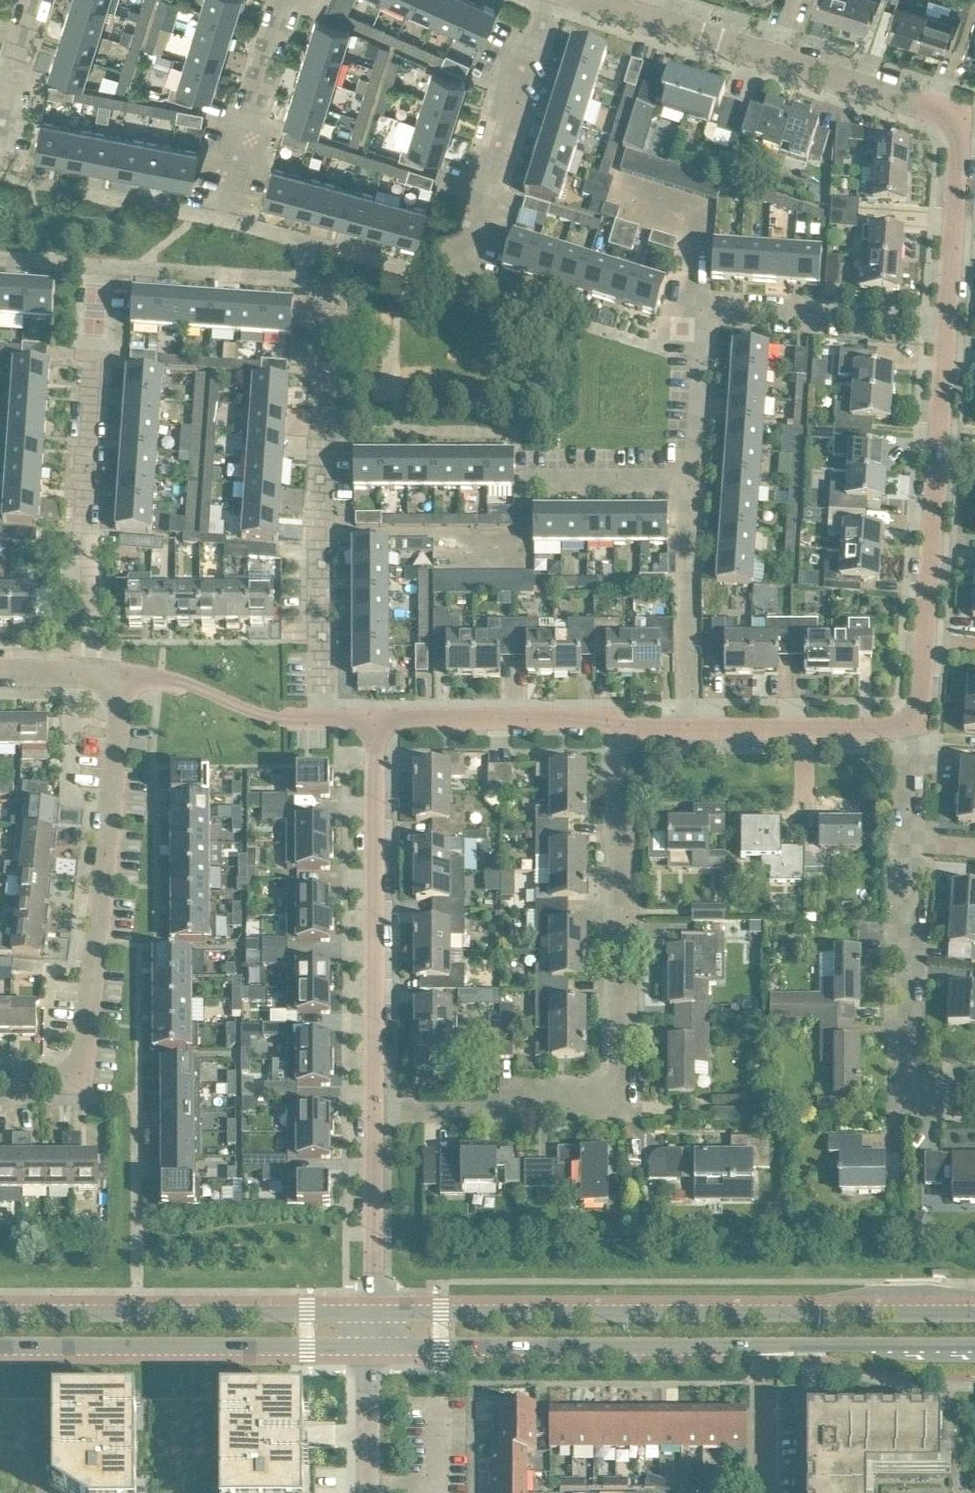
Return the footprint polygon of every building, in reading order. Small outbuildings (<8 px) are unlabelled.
[(106,9),(78,0),(72,0),(64,24),(98,35),(106,9)] [(109,0),(78,0),(106,9),(109,0)] [(155,0),(145,0),(141,11),(139,19),(148,22),(155,0)] [(176,3),(169,1),(166,0),(160,0),(153,24),(163,26),(168,10),(173,12),(176,3)] [(241,0),(205,0),(202,11),(234,22),(241,0)] [(354,1),(352,0),(330,0),(329,2),(349,11),(354,1)] [(413,0),(387,0),(409,10),(413,0)] [(443,0),(413,0),(409,10),(433,21),(443,0)] [(471,0),(443,0),(433,21),(457,31),(471,0)] [(496,10),(474,0),(471,0),(457,31),(482,43),(484,39),(483,39),(495,14),(497,10),(496,10)] [(847,0),(815,0),(812,10),(841,19),(847,0)] [(872,8),(874,0),(847,0),(841,19),(866,27),(872,8)] [(926,13),(910,8),(912,1),(910,0),(898,0),(887,34),(916,43),(926,13)] [(349,13),(349,11),(329,2),(325,13),(345,22),(349,13)] [(131,8),(129,16),(139,19),(141,11),(131,8)] [(943,51),(949,32),(955,14),(941,10),(939,17),(926,13),(916,43),(943,51)] [(226,47),(234,22),(202,11),(194,36),(226,47)] [(374,24),(349,13),(345,22),(370,33),(374,24)] [(140,48),(148,22),(139,19),(135,32),(124,28),(120,41),(131,45),(140,48)] [(346,29),(321,21),(320,21),(320,20),(316,19),(308,46),(341,57),(350,30),(346,29)] [(974,21),(963,58),(974,62),(974,21)] [(91,59),(98,35),(64,24),(57,49),(91,59)] [(157,44),(163,26),(153,24),(145,50),(154,53),(157,44)] [(398,35),(374,24),(370,33),(394,44),(398,35)] [(422,45),(398,35),(394,44),(418,55),(422,45)] [(218,72),(226,47),(194,36),(186,62),(218,72)] [(573,39),(565,66),(599,77),(607,50),(604,49),(603,49),(577,41),(577,40),(573,39)] [(157,44),(154,53),(163,55),(165,47),(157,44)] [(132,72),(140,48),(131,45),(123,69),(132,72)] [(388,48),(378,45),(371,66),(381,69),(388,48)] [(446,56),(422,45),(418,55),(442,65),(446,56)] [(333,82),(341,57),(308,46),(300,72),(333,82)] [(82,86),(91,59),(57,49),(49,76),(52,77),(52,76),(79,85),(82,86)] [(447,54),(446,56),(442,65),(465,75),(470,65),(447,54)] [(390,58),(381,85),(391,88),(399,61),(390,58)] [(625,85),(627,86),(636,89),(644,64),(632,60),(625,85)] [(210,98),(218,72),(186,62),(178,88),(172,86),(169,97),(192,105),(196,94),(207,97),(210,98)] [(373,95),(381,69),(371,66),(368,79),(363,92),(373,95)] [(591,102),(599,77),(565,66),(557,91),(591,102)] [(126,94),(132,72),(123,69),(117,91),(126,94)] [(457,109),(466,82),(462,81),(435,73),(436,72),(432,71),(423,98),(457,109)] [(686,118),(698,80),(669,71),(666,81),(647,75),(624,149),(627,150),(638,153),(643,155),(653,122),(662,118),(664,111),(686,118)] [(325,108),(333,82),(300,72),(292,97),(325,108)] [(351,74),(347,87),(363,92),(368,79),(351,74)] [(726,89),(698,80),(686,118),(708,125),(705,136),(712,145),(728,150),(729,146),(741,107),(742,105),(723,99),(726,89)] [(72,101),(73,98),(75,89),(49,84),(47,96),(72,101)] [(383,114),(391,88),(381,85),(374,111),(383,114)] [(628,114),(636,89),(627,86),(619,111),(628,114)] [(99,103),(101,94),(75,89),(73,98),(99,103)] [(583,128),(591,102),(557,91),(549,117),(583,128)] [(365,120),(373,95),(363,92),(355,117),(365,120)] [(125,108),(126,99),(101,94),(99,103),(125,108)] [(318,133),(325,108),(292,97),(284,123),(287,124),(287,123),(314,132),(318,133)] [(449,135),(457,109),(423,98),(415,124),(449,135)] [(151,113),(152,104),(126,99),(125,108),(151,113)] [(780,154),(792,114),(784,112),(785,106),(768,101),(764,114),(741,107),(729,146),(738,148),(741,139),(755,143),(754,146),(780,154)] [(177,118),(178,109),(152,104),(151,113),(177,118)] [(203,114),(178,109),(177,118),(176,121),(201,125),(203,114)] [(794,109),(792,114),(780,154),(807,163),(809,158),(821,161),(830,132),(818,128),(819,123),(810,120),(812,114),(794,109)] [(620,140),(628,114),(619,111),(611,137),(620,140)] [(357,147),(365,120),(355,117),(347,144),(357,147)] [(575,152),(583,128),(549,117),(541,142),(575,152)] [(61,161),(67,126),(40,121),(40,125),(35,153),(34,152),(34,156),(61,161)] [(441,160),(449,135),(415,124),(408,148),(403,147),(399,159),(423,166),(427,155),(438,158),(437,159),(441,160)] [(849,154),(850,141),(851,126),(837,125),(835,153),(849,154)] [(86,166),(93,131),(67,126),(61,161),(86,166)] [(872,133),(851,126),(850,141),(865,142),(864,156),(870,156),(876,156),(875,172),(907,174),(909,144),(873,142),(872,133)] [(306,146),(309,137),(285,129),(281,140),(306,148),(306,146)] [(113,171),(119,136),(93,131),(86,166),(113,171)] [(139,176),(145,141),(119,136),(113,171),(139,176)] [(330,154),(333,144),(309,137),(306,146),(330,154)] [(613,163),(620,140),(611,137),(604,161),(613,163)] [(165,181),(171,146),(145,141),(139,176),(165,181)] [(567,178),(575,152),(541,142),(534,167),(567,178)] [(356,162),(359,152),(333,144),(330,154),(356,162)] [(199,151),(198,151),(171,146),(165,181),(192,186),(193,182),(192,182),(198,155),(199,151)] [(632,174),(638,153),(627,150),(621,171),(632,174)] [(381,170),(384,160),(359,152),(356,162),(381,170)] [(642,177),(649,157),(643,155),(638,153),(632,174),(642,177)] [(653,181),(660,160),(649,157),(642,177),(653,181)] [(403,193),(410,168),(384,160),(381,170),(398,175),(394,191),(403,193)] [(664,184),(670,164),(660,160),(653,181),(664,184)] [(608,177),(613,163),(604,161),(599,174),(590,171),(586,184),(610,192),(614,179),(608,177)] [(674,188),(681,167),(670,164),(664,184),(674,188)] [(289,209),(298,175),(271,167),(270,171),(271,171),(264,198),(263,198),(262,202),(289,209)] [(559,204),(567,178),(534,167),(525,193),(529,194),(556,202),(556,203),(559,204)] [(685,191),(692,170),(681,167),(674,188),(685,191)] [(434,176),(421,172),(410,168),(403,193),(412,196),(415,183),(422,185),(431,188),(434,176)] [(696,194),(702,174),(692,170),(685,191),(696,194)] [(905,203),(907,174),(875,172),(868,172),(866,201),(905,203)] [(707,198),(713,177),(702,174),(696,194),(707,198)] [(314,216),(324,181),(298,175),(289,209),(314,216)] [(721,190),(724,181),(713,177),(707,198),(717,201),(721,190)] [(339,222),(348,188),(324,181),(314,216),(339,222)] [(746,198),(749,189),(724,181),(721,190),(746,198)] [(606,203),(610,192),(586,184),(582,195),(606,203)] [(422,185),(419,195),(430,198),(432,189),(432,188),(431,188),(422,185)] [(366,230),(375,195),(348,188),(339,222),(366,230)] [(771,206),(774,196),(749,189),(746,198),(771,206)] [(391,236),(400,202),(375,195),(366,230),(391,236)] [(796,214),(799,204),(774,196),(771,206),(796,214)] [(831,198),(830,213),(858,215),(859,200),(831,198)] [(548,216),(551,207),(527,199),(523,211),(539,216),(536,226),(545,228),(548,216)] [(427,209),(400,202),(391,236),(418,244),(419,240),(418,240),(426,213),(427,209)] [(621,209),(605,204),(601,216),(617,221),(621,209)] [(825,212),(799,204),(796,214),(822,222),(825,212)] [(569,235),(573,224),(576,215),(551,207),(548,216),(561,221),(558,231),(569,235)] [(857,229),(858,215),(830,213),(829,227),(857,229)] [(601,223),(576,215),(573,224),(599,232),(601,223)] [(620,250),(628,224),(617,221),(609,246),(620,250)] [(631,253),(640,228),(628,224),(620,250),(631,253)] [(903,232),(871,230),(865,229),(863,244),(870,244),(869,260),(901,262),(903,232)] [(677,240),(653,233),(650,243),(674,251),(677,240)] [(529,276),(539,242),(513,234),(512,238),(504,264),(502,268),(529,276)] [(554,284),(565,250),(539,242),(529,276),(554,284)] [(739,281),(742,245),(714,243),(714,247),(712,275),(712,279),(739,281)] [(766,282),(768,247),(742,245),(739,281),(766,282)] [(791,284),(795,249),(768,247),(766,282),(791,284)] [(823,251),(795,249),(791,284),(820,286),(820,282),(822,255),(823,251)] [(579,292),(590,258),(565,250),(554,284),(579,292)] [(828,257),(826,288),(839,288),(841,258),(828,257)] [(605,300),(616,266),(590,258),(579,292),(605,300)] [(899,291),(901,262),(869,260),(868,275),(860,274),(859,288),(899,291)] [(629,308),(640,274),(616,266),(605,300),(629,308)] [(667,282),(666,282),(640,274),(629,308),(656,316),(658,312),(657,312),(665,286),(666,286),(667,282)] [(27,283),(2,282),(0,309),(0,317),(25,319),(27,283)] [(56,285),(55,285),(27,283),(25,319),(53,321),(54,317),(53,317),(55,289),(56,285)] [(159,329),(161,293),(133,291),(133,295),(134,295),(132,323),(131,323),(131,327),(159,329)] [(185,330),(187,295),(161,293),(159,329),(185,330)] [(211,332),(214,297),(187,295),(185,330),(211,332)] [(237,334),(239,299),(214,297),(211,332),(237,334)] [(264,336),(266,300),(239,299),(237,334),(264,336)] [(294,302),(266,300),(264,336),(292,338),(292,334),(294,306),(294,302)] [(151,342),(150,352),(158,353),(159,343),(151,342)] [(734,343),(732,371),(768,374),(770,346),(766,345),(766,346),(738,344),(738,343),(734,343)] [(48,358),(48,346),(49,345),(23,344),(22,347),(22,356),(48,358)] [(22,347),(0,345),(0,354),(22,356),(22,347)] [(807,377),(809,351),(797,350),(796,367),(787,366),(786,376),(797,376),(807,377)] [(157,365),(158,356),(158,353),(150,352),(132,351),(131,363),(157,365)] [(871,353),(841,351),(839,377),(855,379),(854,392),(892,395),(894,368),(870,367),(871,353)] [(183,367),(183,358),(158,356),(157,365),(183,367)] [(209,368),(210,360),(183,358),(183,367),(209,368)] [(234,370),(235,362),(210,360),(209,368),(234,370)] [(48,391),(50,364),(50,363),(46,363),(46,364),(19,362),(19,361),(15,361),(13,388),(48,391)] [(262,361),(262,364),(261,372),(287,374),(288,363),(262,361)] [(261,372),(262,364),(235,362),(234,370),(261,372)] [(132,369),(130,369),(128,369),(126,397),(161,399),(163,372),(159,371),(159,372),(132,370),(132,369)] [(766,400),(768,374),(732,371),(730,397),(766,400)] [(196,375),(194,401),(204,402),(206,375),(196,375)] [(211,376),(209,402),(219,403),(221,376),(211,376)] [(805,402),(807,377),(797,376),(796,402),(805,402)] [(288,408),(290,381),(290,380),(286,380),(286,381),(258,379),(258,378),(254,378),(252,405),(288,408)] [(812,378),(812,389),(826,390),(827,379),(812,378)] [(46,417),(48,391),(13,388),(11,415),(46,417)] [(890,421),(892,395),(854,392),(853,407),(837,405),(835,432),(865,434),(866,419),(890,421)] [(160,426),(161,399),(126,397),(124,423),(160,426)] [(764,426),(766,400),(730,397),(728,423),(764,426)] [(202,429),(204,402),(194,401),(194,403),(185,402),(183,427),(192,428),(202,429)] [(217,429),(219,403),(209,402),(207,429),(217,429)] [(803,429),(805,402),(796,402),(794,428),(803,429)] [(286,434),(288,408),(252,405),(250,432),(286,434)] [(45,444),(46,418),(46,417),(11,415),(9,441),(45,444)] [(158,452),(160,426),(124,423),(122,449),(158,452)] [(762,453),(764,426),(728,423),(727,450),(762,453)] [(200,455),(202,429),(192,428),(190,454),(200,455)] [(802,455),(803,429),(794,428),(792,455),(802,455)] [(215,456),(217,429),(207,429),(206,456),(215,456)] [(284,461),(286,435),(286,434),(250,432),(248,458),(284,461)] [(865,446),(865,434),(835,432),(834,457),(849,458),(848,473),(886,475),(888,448),(865,446)] [(43,470),(44,444),(45,444),(9,441),(7,468),(43,470)] [(156,478),(158,452),(122,449),(120,476),(156,478)] [(760,479),(762,453),(727,450),(725,477),(760,479)] [(198,481),(200,455),(190,454),(181,454),(180,462),(190,462),(188,481),(198,481)] [(382,489),(381,454),(354,454),(354,458),(355,458),(354,485),(354,489),(382,489)] [(409,489),(409,454),(381,454),(382,489),(409,489)] [(435,489),(435,454),(409,454),(409,489),(435,489)] [(462,489),(462,454),(435,454),(435,489),(462,489)] [(488,489),(488,454),(462,454),(462,489),(488,489)] [(515,458),(515,454),(488,454),(488,489),(515,489),(515,485),(515,458)] [(222,470),(214,469),(215,464),(215,456),(206,456),(204,482),(213,482),(221,483),(222,470)] [(282,487),(284,461),(248,458),(247,485),(282,487)] [(41,497),(43,471),(43,470),(7,468),(5,494),(41,497)] [(884,501),(886,475),(848,473),(847,487),(832,485),(830,511),(860,513),(861,499),(884,501)] [(154,505),(156,478),(120,476),(118,502),(154,505)] [(758,505),(760,479),(725,477),(723,502),(758,505)] [(196,508),(198,481),(188,481),(186,507),(196,508)] [(211,509),(213,482),(204,482),(202,508),(211,509)] [(798,509),(800,483),(790,482),(788,508),(798,509)] [(280,514),(282,487),(247,485),(245,511),(280,514)] [(39,524),(41,497),(5,494),(3,522),(7,522),(35,524),(39,524)] [(152,532),(154,505),(118,502),(116,530),(121,530),(148,531),(148,532),(152,532)] [(757,532),(758,505),(723,502),(721,529),(757,532)] [(194,535),(196,508),(186,507),(184,534),(194,535)] [(209,536),(211,509),(202,508),(200,536),(201,536),(209,536)] [(515,526),(515,508),(501,508),(501,517),(488,517),(489,526),(515,526)] [(796,535),(798,509),(788,508),(787,534),(796,535)] [(562,545),(563,509),(534,509),(534,513),(534,541),(534,545),(562,545)] [(588,545),(588,509),(563,509),(562,545),(588,545)] [(615,545),(615,509),(588,509),(588,545),(615,545)] [(641,545),(641,509),(615,509),(615,545),(641,545)] [(669,509),(668,509),(641,509),(641,545),(669,545),(669,541),(668,541),(668,513),(669,513),(669,509)] [(804,510),(803,522),(819,523),(820,511),(804,510)] [(278,541),(280,514),(245,511),(243,539),(247,539),(247,538),(274,540),(274,541),(277,541),(278,541)] [(859,526),(860,513),(830,511),(828,537),(844,538),(843,552),(881,554),(882,528),(859,526)] [(382,526),(382,517),(382,514),(356,514),(356,526),(382,526)] [(409,526),(409,517),(382,517),(382,526),(409,526)] [(434,526),(434,517),(409,517),(409,526),(434,526)] [(461,526),(461,517),(434,517),(434,526),(461,526)] [(489,526),(488,517),(461,517),(461,526),(489,526)] [(12,542),(13,528),(3,527),(2,541),(12,542)] [(38,543),(39,529),(13,528),(12,542),(38,543)] [(755,558),(757,532),(721,529),(719,555),(755,558)] [(200,536),(194,535),(184,534),(183,543),(200,544),(201,536),(200,536)] [(794,561),(796,535),(787,534),(785,560),(794,561)] [(153,551),(154,538),(120,535),(120,549),(153,551)] [(217,537),(209,536),(201,536),(200,544),(216,545),(217,537)] [(165,539),(154,538),(153,551),(164,552),(165,539)] [(389,569),(389,541),(389,540),(385,540),(385,541),(358,541),(358,540),(354,540),(354,569),(389,569)] [(434,541),(409,541),(409,553),(434,553),(434,541)] [(249,557),(250,544),(238,544),(237,557),(249,557)] [(276,559),(277,546),(250,544),(249,557),(276,559)] [(879,581),(881,554),(843,552),(842,566),(826,565),(825,590),(854,593),(855,579),(879,581)] [(676,554),(668,554),(668,556),(668,576),(676,576),(676,554)] [(753,585),(755,558),(719,555),(717,583),(753,585)] [(660,568),(654,568),(654,576),(666,576),(668,576),(668,556),(660,556),(660,568)] [(793,588),(794,561),(785,560),(783,587),(793,588)] [(428,597),(428,568),(419,568),(419,597),(428,597)] [(389,597),(389,569),(354,569),(354,597),(389,597)] [(446,594),(446,573),(434,573),(435,594),(446,594)] [(457,594),(457,573),(446,573),(446,594),(457,594)] [(468,594),(468,573),(457,573),(457,594),(468,594)] [(479,594),(479,573),(468,573),(468,594),(479,594)] [(490,594),(490,573),(479,573),(479,594),(490,594)] [(501,594),(501,573),(490,573),(490,594),(501,594)] [(512,594),(512,573),(501,573),(501,594),(512,594)] [(523,594),(523,573),(512,573),(512,594),(523,594)] [(534,587),(534,577),(534,573),(523,573),(523,594),(534,594),(534,587)] [(153,623),(153,589),(153,575),(131,575),(128,582),(117,582),(118,620),(128,620),(128,623),(130,623),(130,626),(142,626),(142,623),(153,623)] [(666,588),(666,576),(654,576),(640,576),(640,578),(640,588),(666,588)] [(562,588),(562,578),(534,577),(534,587),(562,588)] [(588,588),(588,578),(562,578),(562,588),(588,588)] [(615,588),(615,578),(588,578),(588,588),(615,588)] [(640,588),(640,578),(615,578),(615,588),(640,588)] [(12,588),(0,588),(0,626),(2,626),(2,623),(12,623),(12,588)] [(37,588),(17,588),(12,588),(12,623),(15,623),(15,626),(27,626),(27,623),(37,623),(37,588)] [(249,623),(249,588),(225,589),(225,623),(228,623),(228,626),(240,626),(240,623),(249,623)] [(274,588),(249,588),(249,623),(251,623),(251,626),(263,626),(263,623),(274,623),(274,588)] [(176,623),(176,589),(153,589),(153,623),(156,623),(156,626),(168,626),(168,623),(176,623)] [(201,623),(200,589),(176,589),(176,623),(179,623),(179,626),(191,626),(191,623),(201,623)] [(225,623),(225,589),(200,589),(201,623),(203,623),(203,626),(215,626),(215,623),(225,623)] [(603,594),(594,594),(594,620),(600,620),(600,615),(603,613),(603,594)] [(389,621),(389,597),(354,597),(354,621),(389,621)] [(428,621),(428,597),(419,597),(419,621),(428,621)] [(474,675),(474,636),(460,636),(460,621),(449,621),(449,612),(434,612),(434,658),(448,658),(448,675),(474,675)] [(581,651),(594,651),(594,620),(568,621),(568,636),(555,636),(555,674),(581,674),(581,651)] [(634,674),(634,635),(620,635),(620,620),(600,620),(594,620),(594,651),(608,651),(608,674),(634,674)] [(661,657),(674,657),(674,620),(647,620),(646,635),(634,635),(634,674),(661,674),(661,657)] [(752,674),(752,635),(738,635),(738,620),(712,620),(712,657),(726,657),(726,674),(752,674)] [(779,651),(792,651),(792,620),(766,620),(766,635),(752,635),(752,674),(779,674),(779,651)] [(766,620),(752,620),(752,635),(766,635),(766,620)] [(832,674),(832,635),(818,635),(818,620),(792,620),(792,651),(806,651),(806,674),(832,674)] [(872,620),(846,620),(845,635),(832,635),(832,674),(859,674),(859,657),(872,657),(872,620)] [(389,649),(389,621),(354,621),(354,649),(389,649)] [(428,649),(428,621),(419,621),(419,647),(416,647),(416,649),(428,649)] [(501,651),(515,651),(515,621),(488,621),(487,636),(474,636),(474,675),(501,675),(501,651)] [(555,674),(555,636),(540,636),(540,621),(515,621),(515,651),(528,651),(528,674),(555,674)] [(389,675),(389,649),(354,649),(354,675),(358,675),(359,675),(359,690),(388,690),(388,675),(389,675)] [(428,673),(428,649),(416,649),(416,673),(428,673)] [(968,678),(966,705),(974,706),(974,679),(968,678)] [(966,705),(964,732),(974,733),(974,706),(966,705)] [(60,719),(49,720),(22,720),(22,747),(49,747),(49,730),(60,730),(60,719)] [(22,720),(0,720),(0,747),(22,747),(22,720)] [(466,779),(466,774),(465,754),(443,754),(443,766),(417,766),(417,794),(450,794),(450,779),(466,779)] [(962,763),(960,793),(974,794),(974,764),(962,763)] [(501,766),(488,766),(488,794),(501,794),(501,766)] [(513,766),(501,766),(501,794),(514,794),(513,766)] [(536,766),(537,779),(553,779),(553,794),(585,794),(585,766),(536,766)] [(263,796),(263,809),(288,809),(288,797),(330,797),(330,785),(333,785),(333,771),(287,772),(288,796),(263,796)] [(210,772),(169,772),(169,787),(173,787),(173,796),(210,796),(210,772)] [(23,796),(48,799),(50,786),(24,784),(23,796)] [(233,785),(233,797),(242,797),(242,785),(233,785)] [(14,787),(0,787),(0,796),(14,796),(14,787)] [(960,793),(958,822),(974,824),(974,794),(960,793)] [(450,808),(450,794),(417,794),(417,821),(439,821),(439,833),(466,833),(466,808),(450,808)] [(585,821),(585,794),(553,794),(553,808),(537,808),(537,833),(562,833),(562,821),(585,821)] [(210,820),(210,796),(173,796),(173,820),(210,820)] [(54,831),(56,805),(29,802),(26,828),(54,831)] [(725,835),(725,828),(725,808),(694,808),(694,822),(669,822),(669,828),(650,828),(650,861),(670,861),(670,871),(725,872),(725,854),(709,855),(709,835),(725,835)] [(242,809),(233,809),(233,821),(242,821),(242,809)] [(288,820),(288,809),(263,809),(263,822),(288,822),(288,845),(333,845),(333,831),(330,831),(330,820),(288,820)] [(210,844),(210,820),(173,820),(173,845),(210,844)] [(233,821),(233,832),(242,832),(242,821),(233,821)] [(742,822),(742,842),(742,858),(762,857),(762,868),(770,868),(771,882),(793,882),(793,923),(805,923),(805,882),(805,869),(804,848),(782,848),(782,822),(742,822)] [(861,851),(861,842),(861,822),(821,822),(821,834),(804,834),(804,848),(805,869),(828,869),(828,852),(861,851)] [(51,855),(54,831),(26,828),(23,853),(51,855)] [(466,873),(466,833),(439,833),(439,845),(417,845),(417,873),(449,873),(466,873)] [(563,845),(562,833),(537,833),(537,873),(553,873),(585,873),(585,845),(563,845)] [(210,868),(210,844),(173,845),(173,869),(210,868)] [(333,858),(333,845),(288,845),(288,870),(330,869),(330,858),(333,858)] [(48,880),(51,855),(23,853),(22,865),(6,864),(4,876),(21,878),(48,880)] [(248,856),(239,856),(239,868),(248,868),(248,856)] [(210,892),(210,868),(173,869),(173,892),(210,892)] [(248,868),(239,868),(239,880),(248,880),(248,868)] [(449,887),(449,873),(417,873),(417,900),(439,900),(439,912),(465,912),(465,887),(449,887)] [(585,900),(585,873),(553,873),(553,888),(537,888),(537,912),(562,912),(562,900),(585,900)] [(46,906),(48,880),(21,878),(18,903),(46,906)] [(256,892),(256,880),(248,880),(248,892),(256,892)] [(954,885),(952,916),(974,917),(974,887),(954,885)] [(210,917),(210,892),(173,892),(173,916),(210,917)] [(288,892),(288,917),(333,917),(333,904),(330,904),(330,892),(288,892)] [(43,930),(46,906),(18,903),(15,928),(43,930)] [(242,904),(233,904),(233,916),(242,916),(242,904)] [(726,922),(726,907),(693,907),(693,923),(726,922)] [(465,937),(465,912),(439,912),(439,924),(417,924),(417,952),(449,952),(464,952),(464,937),(465,937)] [(562,924),(562,912),(537,912),(537,937),(553,937),(553,952),(585,952),(585,924),(562,924)] [(233,916),(233,928),(242,928),(242,916),(233,916)] [(952,916),(950,945),(973,947),(972,962),(974,962),(974,917),(952,916)] [(169,941),(216,941),(216,917),(210,917),(173,917),(173,926),(169,926),(169,941)] [(334,930),(333,917),(288,917),(288,940),(263,940),(263,953),(288,953),(288,942),(330,942),(330,930),(334,930)] [(43,930),(15,928),(0,926),(0,954),(13,954),(40,957),(43,930)] [(722,935),(702,935),(682,936),(682,949),(669,950),(669,967),(671,967),(670,1006),(682,1006),(682,1022),(709,1022),(709,980),(714,980),(714,956),(722,956),(722,935)] [(861,950),(841,949),(835,949),(835,956),(822,956),(822,995),(812,995),(812,1004),(771,1004),(771,1022),(822,1022),(849,1022),(849,1006),(859,1006),(861,950)] [(192,952),(151,952),(151,968),(155,968),(155,977),(192,977),(192,952)] [(449,966),(449,952),(417,952),(417,979),(443,979),(443,991),(459,991),(465,991),(465,966),(449,966)] [(585,979),(585,952),(553,952),(540,952),(540,966),(537,966),(537,991),(562,991),(562,979),(585,979)] [(334,990),(334,976),(330,976),(330,964),(288,964),(288,953),(263,953),(263,966),(288,966),(288,989),(330,989),(330,990),(334,990)] [(0,959),(0,969),(12,969),(12,959),(0,959)] [(43,976),(44,963),(13,960),(12,973),(43,976)] [(236,965),(227,965),(227,977),(236,977),(236,965)] [(192,1001),(192,977),(155,977),(155,1001),(192,1001)] [(948,1025),(974,1026),(974,986),(951,985),(948,1025)] [(242,989),(233,989),(233,1001),(242,989)] [(330,1014),(330,990),(330,989),(288,989),(288,1014),(330,1014)] [(501,991),(465,991),(459,991),(459,1005),(501,1005),(501,991)] [(562,1003),(562,991),(537,991),(537,1031),(553,1031),(585,1031),(585,1003),(562,1003)] [(192,1025),(192,1001),(155,1001),(155,1025),(192,1025)] [(233,1001),(233,1013),(242,1013),(233,1001)] [(451,1003),(437,1003),(417,1003),(417,1031),(458,1031),(458,1017),(451,1017),(451,1003)] [(11,1005),(0,1004),(0,1032),(11,1032),(11,1005)] [(37,1005),(17,1004),(11,1005),(11,1032),(37,1032),(37,1005)] [(709,1063),(709,1022),(682,1022),(682,1032),(676,1032),(676,1038),(670,1038),(669,1095),(695,1095),(695,1064),(709,1063)] [(849,1039),(849,1022),(822,1022),(822,1063),(836,1063),(836,1095),(861,1095),(861,1078),(860,1078),(860,1039),(849,1039)] [(264,1038),(288,1038),(288,1061),(334,1061),(334,1048),(330,1048),(330,1037),(288,1036),(288,1024),(264,1024),(264,1038)] [(151,1050),(198,1050),(198,1025),(192,1025),(155,1025),(155,1034),(151,1034),(151,1050)] [(236,1025),(227,1025),(227,1037),(236,1037),(236,1025)] [(458,1031),(417,1031),(417,1033),(412,1033),(412,1047),(417,1047),(417,1073),(435,1073),(435,1071),(451,1071),(451,1045),(467,1045),(467,1031),(458,1031)] [(501,1058),(501,1031),(486,1031),(485,1058),(501,1058)] [(514,1031),(501,1031),(501,1058),(514,1058),(514,1031)] [(585,1058),(585,1031),(553,1031),(553,1046),(536,1046),(536,1058),(585,1058)] [(242,1049),(242,1061),(250,1061),(250,1049),(242,1049)] [(201,1086),(201,1061),(159,1061),(159,1075),(163,1075),(163,1086),(201,1086)] [(250,1073),(250,1061),(242,1061),(242,1073),(250,1073)] [(334,1074),(334,1061),(288,1061),(288,1086),(330,1086),(330,1074),(334,1074)] [(236,1086),(236,1074),(228,1074),(228,1086),(236,1086)] [(201,1110),(201,1086),(163,1086),(163,1110),(201,1110)] [(236,1098),(236,1086),(228,1086),(228,1098),(236,1098)] [(838,1100),(818,1100),(818,1112),(838,1112),(838,1100)] [(330,1108),(288,1108),(288,1133),(330,1133),(330,1134),(334,1134),(334,1120),(330,1120),(330,1108)] [(763,1122),(763,1109),(714,1109),(714,1122),(763,1122)] [(201,1134),(201,1110),(163,1110),(163,1134),(201,1134)] [(229,1122),(229,1134),(237,1134),(237,1122),(229,1122)] [(251,1134),(251,1122),(243,1122),(243,1134),(251,1134)] [(330,1158),(330,1134),(330,1133),(288,1133),(288,1158),(330,1158)] [(22,1134),(13,1134),(13,1154),(0,1154),(0,1191),(22,1191),(22,1134)] [(48,1190),(48,1154),(31,1154),(31,1134),(22,1134),(22,1191),(48,1190)] [(73,1190),(73,1134),(64,1134),(64,1154),(48,1154),(48,1190),(73,1190)] [(108,1154),(99,1154),(82,1154),(82,1134),(73,1134),(73,1190),(108,1190),(108,1178),(108,1154)] [(201,1158),(201,1134),(163,1134),(163,1158),(195,1158),(201,1158)] [(236,1146),(237,1134),(229,1134),(228,1146),(236,1146)] [(770,1169),(770,1158),(770,1138),(732,1138),(732,1154),(696,1154),(696,1150),(665,1150),(650,1165),(650,1180),(695,1180),(695,1200),(755,1200),(755,1169),(770,1169)] [(830,1138),(830,1158),(842,1158),(842,1193),(885,1193),(885,1174),(885,1154),(861,1154),(861,1138),(830,1138)] [(441,1196),(461,1196),(464,1196),(464,1187),(497,1187),(497,1168),(506,1168),(506,1183),(521,1183),(521,1162),(514,1162),(514,1150),(501,1150),(501,1153),(497,1153),(497,1150),(462,1150),(462,1152),(441,1152),(441,1196)] [(609,1207),(609,1170),(609,1150),(558,1150),(558,1166),(539,1166),(539,1161),(525,1161),(525,1189),(581,1189),(581,1207),(609,1207)] [(926,1174),(926,1185),(956,1185),(956,1203),(974,1203),(974,1156),(942,1156),(942,1154),(926,1154),(926,1174)] [(263,1169),(264,1169),(264,1155),(243,1155),(243,1169),(263,1169)] [(195,1182),(195,1158),(163,1158),(163,1182),(195,1182)] [(237,1169),(229,1169),(229,1181),(237,1181),(237,1169)] [(289,1181),(289,1169),(264,1169),(263,1169),(263,1182),(288,1182),(288,1206),(330,1206),(330,1181),(289,1181)] [(437,1184),(437,1174),(425,1174),(425,1184),(437,1184)] [(201,1182),(195,1182),(163,1182),(163,1193),(159,1193),(159,1207),(201,1207),(201,1182)] [(251,1193),(242,1193),(242,1205),(251,1205),(251,1193)] [(108,1212),(99,1212),(99,1221),(108,1221),(108,1212)] [(912,1224),(909,1231),(925,1239),(929,1231),(912,1224)] [(47,1488),(51,1490),(50,1491),(53,1492),(137,1492),(137,1488),(222,1488),(222,1492),(305,1492),(305,1450),(305,1449),(305,1425),(305,1424),(305,1401),(0,1401),(0,1488),(47,1488)] [(536,1421),(536,1407),(501,1407),(501,1427),(495,1427),(495,1432),(501,1432),(501,1450),(527,1450),(527,1454),(545,1454),(545,1438),(550,1438),(550,1421),(536,1421)] [(572,1447),(572,1412),(550,1412),(550,1421),(550,1438),(550,1447),(572,1447)] [(594,1447),(594,1412),(572,1412),(572,1447),(594,1447)] [(616,1447),(616,1412),(594,1412),(594,1447),(616,1447)] [(638,1447),(638,1412),(616,1412),(616,1447),(638,1447)] [(660,1447),(660,1412),(638,1412),(638,1447),(660,1447)] [(682,1447),(682,1412),(660,1412),(660,1447),(682,1447)] [(702,1447),(702,1412),(682,1412),(682,1447),(702,1447)] [(724,1447),(724,1412),(702,1412),(702,1447),(724,1447)] [(747,1447),(747,1412),(724,1412),(724,1447),(747,1447)] [(874,1479),(951,1478),(951,1457),(941,1457),(941,1412),(808,1412),(808,1492),(874,1492),(874,1479)] [(527,1474),(527,1454),(527,1450),(501,1450),(492,1450),(492,1474),(527,1474)] [(725,1487),(734,1487),(747,1487),(747,1478),(734,1478),(734,1473),(725,1473),(725,1487)] [(527,1474),(492,1474),(492,1492),(527,1492),(527,1474)] [(658,1488),(661,1480),(648,1476),(646,1485),(658,1488)] [(573,1488),(572,1480),(561,1481),(561,1489),(573,1488)] [(585,1480),(572,1480),(573,1488),(585,1488),(585,1480)] [(616,1489),(616,1480),(603,1480),(603,1489),(616,1489)] [(628,1480),(616,1480),(616,1489),(628,1489),(628,1480)] [(673,1484),(661,1480),(658,1488),(670,1492),(673,1484)]
